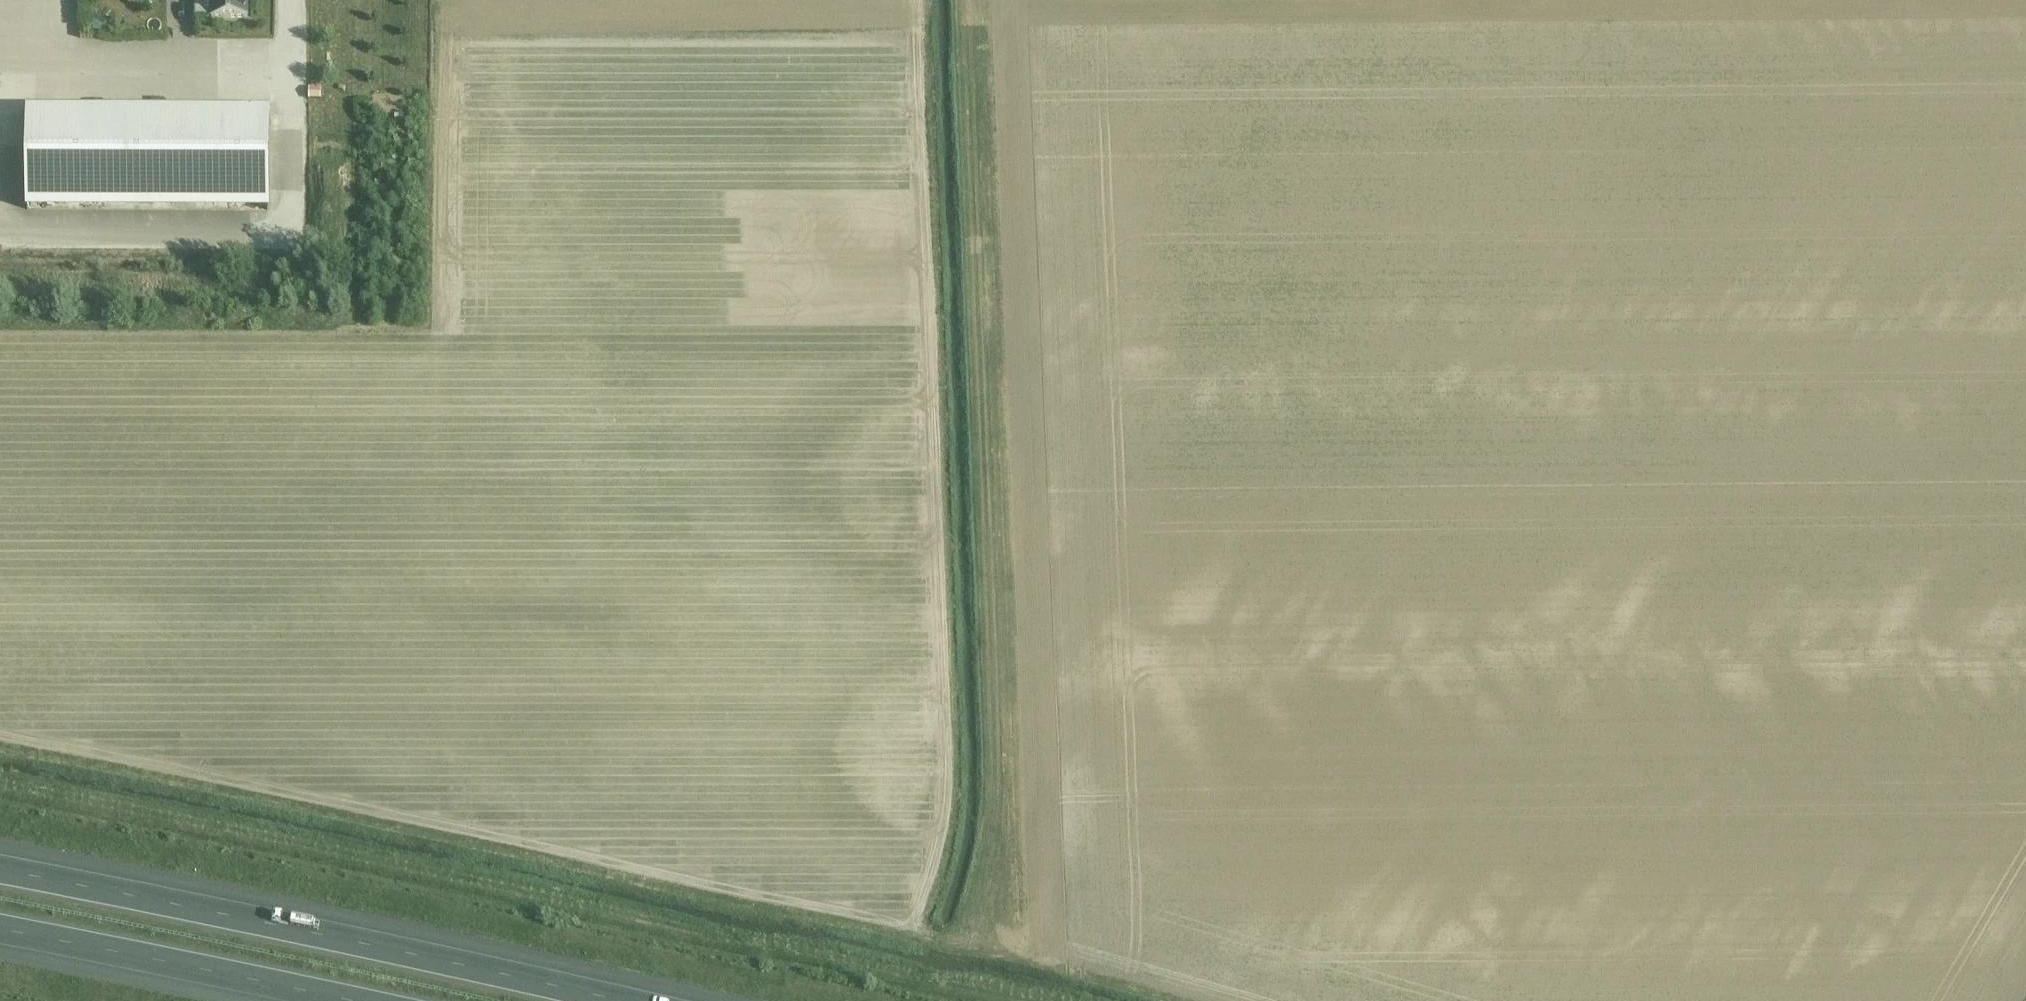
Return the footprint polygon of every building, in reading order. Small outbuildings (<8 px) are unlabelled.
[(247,0),(212,0),(212,19),(247,19),(247,0)] [(321,88),(310,88),(310,99),(321,99),(321,88)] [(269,190),(269,110),(28,110),(27,190),(269,190)]
